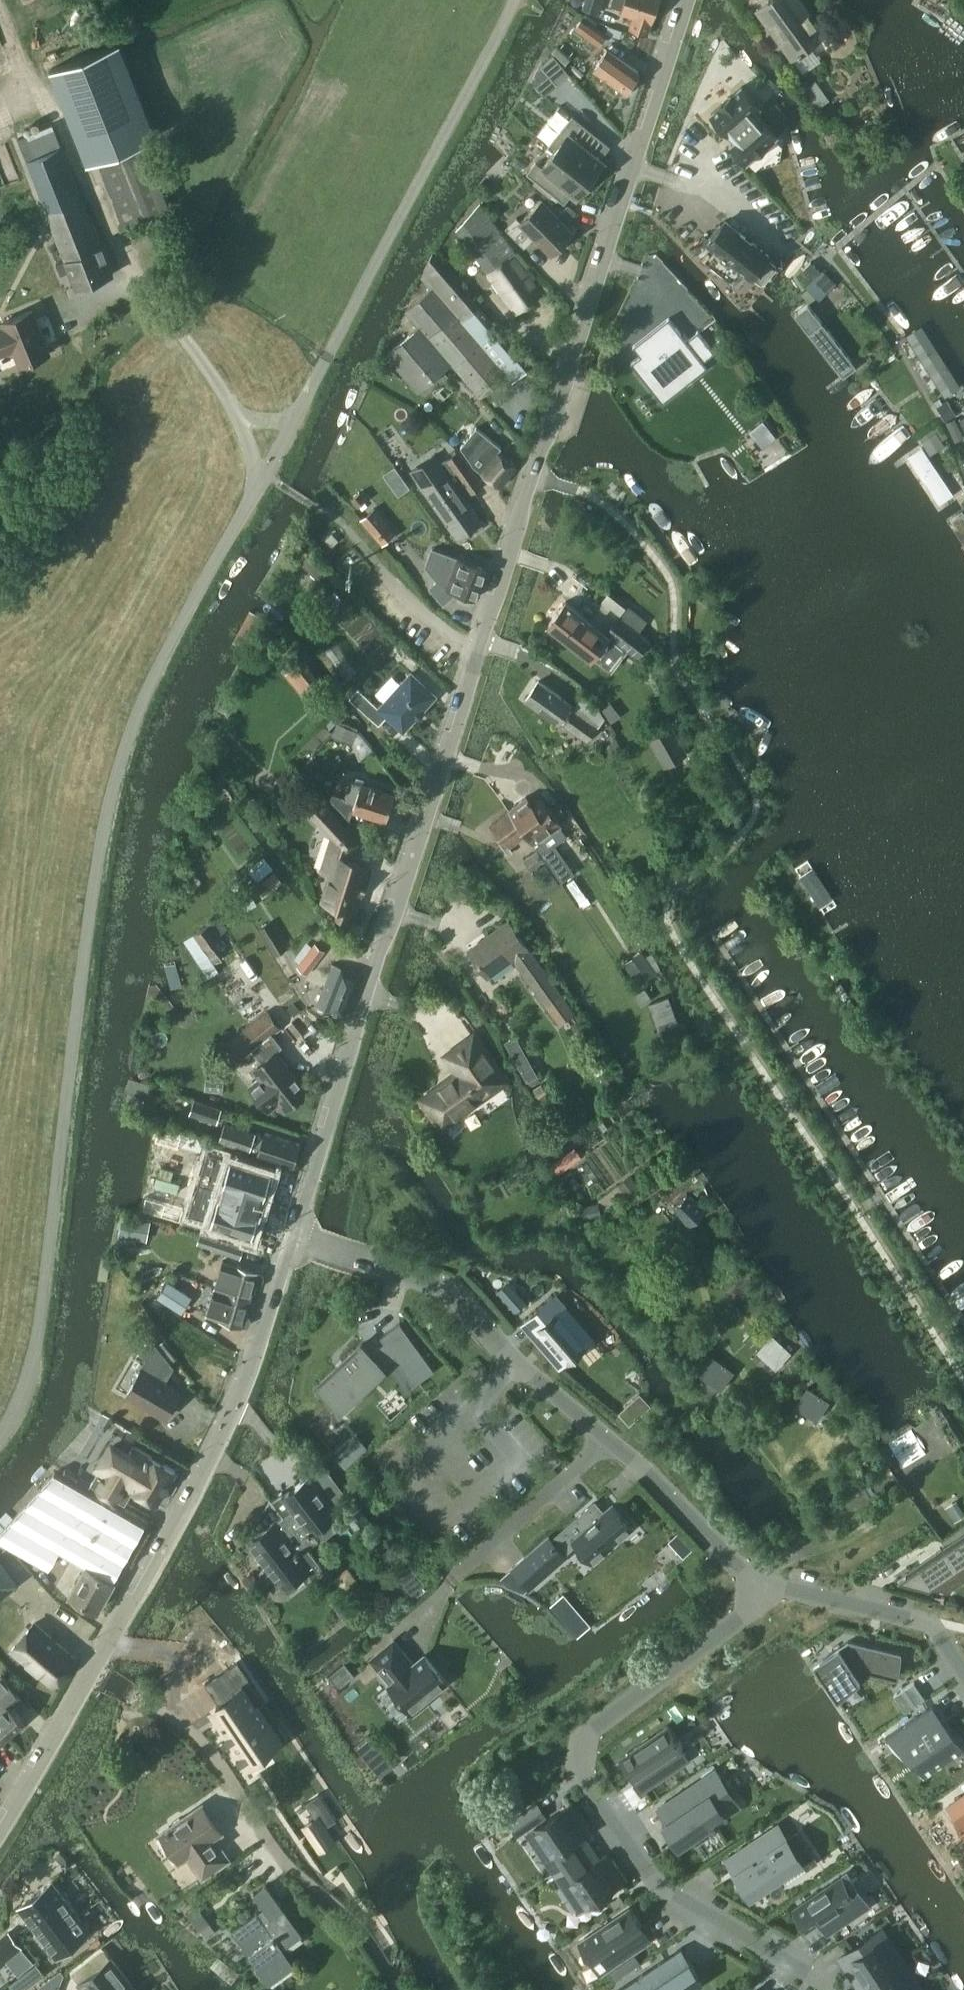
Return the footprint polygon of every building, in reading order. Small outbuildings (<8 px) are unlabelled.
[(583,8),(598,13),(603,0),(586,0),(583,8)] [(611,5),(622,9),(621,12),(633,16),(629,27),(648,33),(659,0),(613,0),(611,5)] [(827,34),(802,0),(769,0),(757,9),(793,59),(827,34)] [(583,17),(576,28),(599,44),(607,34),(583,17)] [(121,42),(52,69),(88,163),(157,136),(121,42)] [(626,92),(633,91),(638,84),(637,77),(640,72),(608,48),(593,68),(626,92)] [(557,84),(570,74),(554,55),(542,65),(557,84)] [(760,106),(742,86),(731,96),(731,95),(731,96),(727,96),(723,100),(723,103),(722,103),(722,104),(711,113),(729,133),(730,133),(737,140),(732,144),(747,162),(778,134),(763,117),(762,118),(755,110),(760,106)] [(766,115),(775,126),(787,115),(777,104),(766,115)] [(555,151),(591,180),(605,162),(597,156),(607,143),(573,116),(549,147),(555,151)] [(54,124),(18,138),(65,260),(69,271),(76,289),(114,274),(103,246),(101,247),(54,124)] [(124,224),(170,206),(147,147),(101,165),(124,224)] [(577,197),(591,180),(555,151),(542,167),(536,163),(529,172),(528,172),(528,173),(562,200),(569,191),(577,197)] [(574,232),(543,200),(521,221),(517,217),(506,228),(525,247),(535,237),(551,254),(574,232)] [(517,312),(542,294),(513,255),(517,252),(481,202),(456,230),(517,312)] [(709,243),(700,255),(734,282),(744,270),(754,278),(755,276),(762,282),(765,281),(776,267),(776,263),(770,258),(771,256),(727,221),(709,243)] [(419,327),(387,355),(419,393),(428,385),(441,374),(452,365),(481,399),(508,376),(513,382),(531,367),(435,255),(433,253),(422,277),(432,288),(405,311),(419,327)] [(818,298),(836,280),(823,267),(820,269),(812,261),(804,268),(813,277),(805,285),(818,298)] [(842,379),(858,366),(802,293),(786,306),(842,379)] [(0,327),(0,356),(14,350),(20,365),(52,353),(35,309),(2,321),(4,326),(0,327)] [(663,401),(684,385),(677,376),(699,358),(702,363),(715,353),(698,332),(687,341),(669,319),(635,346),(642,355),(633,363),(663,401)] [(922,328),(908,336),(942,391),(955,383),(922,328)] [(450,385),(437,396),(442,401),(455,391),(450,385)] [(941,396),(934,400),(946,420),(956,414),(947,400),(944,402),(941,396)] [(947,422),(956,440),(963,437),(955,418),(947,422)] [(775,435),(763,421),(751,430),(763,445),(775,435)] [(477,427),(461,446),(475,466),(500,486),(517,466),(499,451),(502,447),(477,427)] [(957,499),(920,445),(894,463),(898,468),(906,462),(940,511),(957,499)] [(471,493),(483,484),(459,450),(446,459),(450,465),(445,468),(449,473),(424,491),(458,538),(473,527),(476,532),(485,526),(463,495),(470,491),(471,493)] [(404,453),(392,461),(413,491),(425,483),(404,453)] [(383,543),(395,533),(374,508),(362,519),(383,543)] [(963,509),(947,520),(963,545),(962,547),(963,550),(963,511),(963,509)] [(432,548),(426,565),(437,579),(430,586),(444,603),(458,592),(476,598),(486,569),(432,548)] [(590,619),(566,601),(549,622),(586,651),(596,638),(611,650),(618,641),(638,657),(651,641),(640,632),(648,621),(628,605),(619,616),(602,603),(590,619)] [(440,649),(447,641),(440,635),(433,643),(440,649)] [(303,659),(286,673),(304,695),(321,682),(304,659),(303,659)] [(411,673),(396,690),(380,707),(359,687),(350,697),(379,723),(387,715),(404,729),(416,716),(417,717),(424,709),(423,709),(435,695),(411,673)] [(572,703),(539,680),(526,699),(560,723),(561,722),(565,724),(574,709),(570,707),(572,703)] [(574,709),(565,724),(589,741),(605,718),(596,705),(584,696),(574,709)] [(620,714),(610,701),(601,708),(611,721),(620,714)] [(332,735),(353,744),(358,731),(337,723),(332,735)] [(325,725),(316,734),(323,742),(332,733),(325,725)] [(673,725),(649,738),(665,766),(689,753),(673,725)] [(355,802),(353,808),(387,819),(395,793),(351,779),(345,799),(355,802)] [(357,841),(332,815),(315,796),(303,808),(320,826),(330,836),(330,838),(320,870),(328,875),(320,900),(333,904),(331,911),(351,918),(368,865),(345,858),(347,851),(357,841)] [(509,810),(527,835),(534,844),(540,839),(542,841),(562,826),(542,799),(534,805),(527,796),(509,810)] [(511,847),(527,835),(509,810),(491,823),(504,839),(500,842),(509,855),(514,851),(511,847)] [(537,849),(524,859),(531,870),(545,860),(537,849)] [(274,867),(264,856),(249,869),(259,880),(274,867)] [(551,865),(561,879),(563,882),(576,874),(563,856),(551,865)] [(808,861),(796,869),(824,913),(837,905),(808,861)] [(547,862),(533,872),(548,891),(561,881),(547,862)] [(245,954),(220,916),(185,940),(210,977),(245,954)] [(272,920),(260,927),(276,955),(289,948),(272,920)] [(575,1012),(509,921),(470,949),(490,977),(514,960),(559,1024),(575,1012)] [(315,944),(299,966),(309,973),(325,951),(315,944)] [(625,964),(640,984),(657,972),(641,951),(625,964)] [(344,1015),(360,974),(333,964),(317,1005),(344,1015)] [(268,1009),(225,1043),(238,1060),(253,1049),(261,1060),(253,1066),(260,1075),(261,1076),(249,1085),(269,1111),(281,1102),(282,1103),(286,1108),(308,1090),(277,1050),(282,1045),(274,1035),(283,1028),(268,1009)] [(516,1033),(505,1040),(528,1082),(540,1075),(516,1033)] [(443,1126),(455,1117),(506,1080),(474,1036),(447,1055),(460,1073),(423,1099),(443,1126)] [(196,1098),(190,1113),(217,1122),(222,1107),(196,1098)] [(227,1121),(221,1139),(250,1150),(257,1132),(227,1121)] [(293,1164),(300,1143),(265,1131),(258,1152),(293,1164)] [(255,1232),(277,1168),(212,1146),(191,1211),(255,1232)] [(631,1177),(620,1186),(629,1199),(641,1190),(631,1177)] [(708,1206),(689,1197),(679,1212),(694,1226),(703,1217),(708,1206)] [(601,1216),(599,1204),(579,1208),(581,1220),(601,1216)] [(123,1215),(119,1235),(147,1241),(151,1221),(123,1215)] [(240,1258),(244,1245),(216,1235),(212,1248),(240,1258)] [(217,1287),(250,1298),(255,1283),(259,1284),(263,1281),(265,1277),(263,1273),(222,1260),(213,1287),(216,1288),(217,1287)] [(156,1298),(180,1313),(191,1297),(167,1281),(156,1298)] [(504,1300),(515,1290),(507,1281),(496,1291),(504,1300)] [(245,1314),(250,1298),(217,1287),(216,1288),(209,1313),(220,1316),(220,1318),(245,1326),(250,1323),(251,1319),(249,1315),(245,1314)] [(539,1328),(533,1333),(542,1345),(547,1340),(566,1361),(593,1337),(556,1295),(537,1312),(546,1322),(538,1328),(539,1328)] [(395,1356),(415,1383),(434,1369),(400,1323),(381,1337),(385,1342),(371,1353),(362,1343),(317,1385),(342,1411),(343,1410),(345,1413),(363,1396),(361,1394),(388,1369),(385,1365),(395,1356)] [(774,1334),(757,1351),(776,1369),(792,1352),(774,1334)] [(167,1417),(180,1394),(171,1391),(158,1378),(174,1366),(153,1340),(141,1350),(147,1359),(127,1394),(167,1417)] [(714,1355),(700,1373),(721,1390),(735,1371),(714,1355)] [(808,1386),(796,1406),(819,1420),(831,1400),(808,1386)] [(126,1502),(134,1490),(158,1503),(177,1469),(133,1444),(131,1448),(113,1437),(94,1468),(99,1471),(92,1483),(126,1502)] [(146,1523),(56,1472),(0,1533),(0,1537),(50,1566),(61,1548),(86,1563),(69,1592),(98,1609),(115,1580),(114,1579),(146,1523)] [(280,1492),(271,1499),(284,1516),(309,1548),(310,1548),(310,1547),(319,1541),(320,1540),(315,1533),(339,1515),(309,1475),(283,1495),(280,1492)] [(548,1536),(510,1569),(530,1592),(568,1559),(566,1557),(579,1545),(593,1561),(603,1553),(633,1526),(613,1504),(603,1513),(594,1503),(564,1528),(551,1540),(548,1536)] [(948,1512),(953,1521),(963,1514),(963,1512),(960,1505),(948,1512)] [(274,1521),(248,1541),(267,1564),(261,1569),(261,1572),(273,1589),(277,1589),(282,1586),(284,1589),(309,1571),(314,1578),(326,1569),(310,1548),(309,1548),(284,1516),(275,1523),(274,1521)] [(901,1577),(948,1590),(963,1579),(963,1535),(901,1577)] [(20,1581),(0,1554),(0,1596),(20,1581)] [(565,1594),(551,1605),(577,1636),(591,1625),(565,1594)] [(35,1623),(13,1649),(53,1683),(75,1658),(35,1623)] [(394,1639),(370,1659),(388,1681),(386,1683),(414,1716),(431,1702),(428,1699),(448,1683),(424,1655),(414,1664),(394,1639)] [(832,1658),(819,1667),(831,1685),(833,1684),(869,1672),(897,1678),(902,1653),(850,1640),(830,1654),(832,1658)] [(346,1661),(330,1674),(340,1687),(356,1674),(346,1661)] [(234,1695),(214,1707),(222,1719),(216,1723),(243,1765),(263,1751),(254,1738),(268,1729),(247,1698),(255,1693),(234,1663),(219,1673),(234,1695)] [(9,1735),(26,1720),(12,1705),(23,1695),(1,1672),(0,1673),(0,1725),(9,1735)] [(915,1682),(895,1694),(906,1710),(925,1698),(915,1682)] [(963,1746),(933,1706),(888,1736),(926,1773),(963,1746)] [(9,1735),(0,1725),(0,1744),(9,1735)] [(636,1750),(621,1760),(633,1778),(643,1771),(651,1783),(682,1762),(675,1750),(684,1744),(680,1739),(678,1740),(668,1726),(635,1748),(636,1750)] [(371,1742),(355,1751),(376,1786),(392,1776),(371,1742)] [(680,1847),(743,1805),(717,1767),(657,1807),(666,1820),(664,1822),(680,1847)] [(950,1804),(963,1826),(963,1795),(950,1804)] [(509,1821),(517,1835),(547,1816),(538,1802),(509,1821)] [(553,1872),(582,1852),(575,1842),(591,1831),(572,1802),(527,1832),(553,1872)] [(220,1831),(202,1804),(184,1817),(180,1816),(173,1821),(172,1825),(162,1832),(181,1859),(188,1854),(203,1875),(228,1858),(213,1836),(220,1831)] [(752,1897),(805,1860),(779,1821),(725,1859),(752,1897)] [(582,1852),(553,1872),(580,1912),(626,1882),(606,1851),(589,1863),(582,1852)] [(848,1873),(794,1909),(808,1930),(862,1893),(848,1873)] [(19,1905),(56,1954),(90,1928),(81,1916),(53,1880),(19,1905)] [(270,1982),(295,1964),(284,1948),(302,1935),(266,1886),(254,1895),(264,1909),(233,1931),(270,1982)] [(201,1932),(211,1925),(192,1901),(183,1908),(201,1932)] [(631,1909),(580,1941),(600,1973),(644,1946),(637,1933),(643,1929),(631,1909)] [(884,1925),(844,1952),(866,1984),(906,1957),(884,1925)] [(0,1938),(0,1964),(1,1966),(23,1947),(9,1931),(0,1938)] [(705,1983),(682,1948),(617,1989),(695,1989),(705,1983)] [(111,1957),(78,1982),(85,1989),(136,1989),(111,1957)] [(866,1984),(870,1989),(906,1989),(921,1980),(906,1957),(866,1984)] [(635,1958),(612,1973),(616,1979),(639,1963),(635,1958)] [(135,1971),(144,1983),(158,1973),(148,1961),(135,1971)] [(37,1963),(11,1983),(16,1989),(23,1989),(45,1974),(37,1963)] [(906,1989),(928,1989),(921,1980),(906,1989)]
